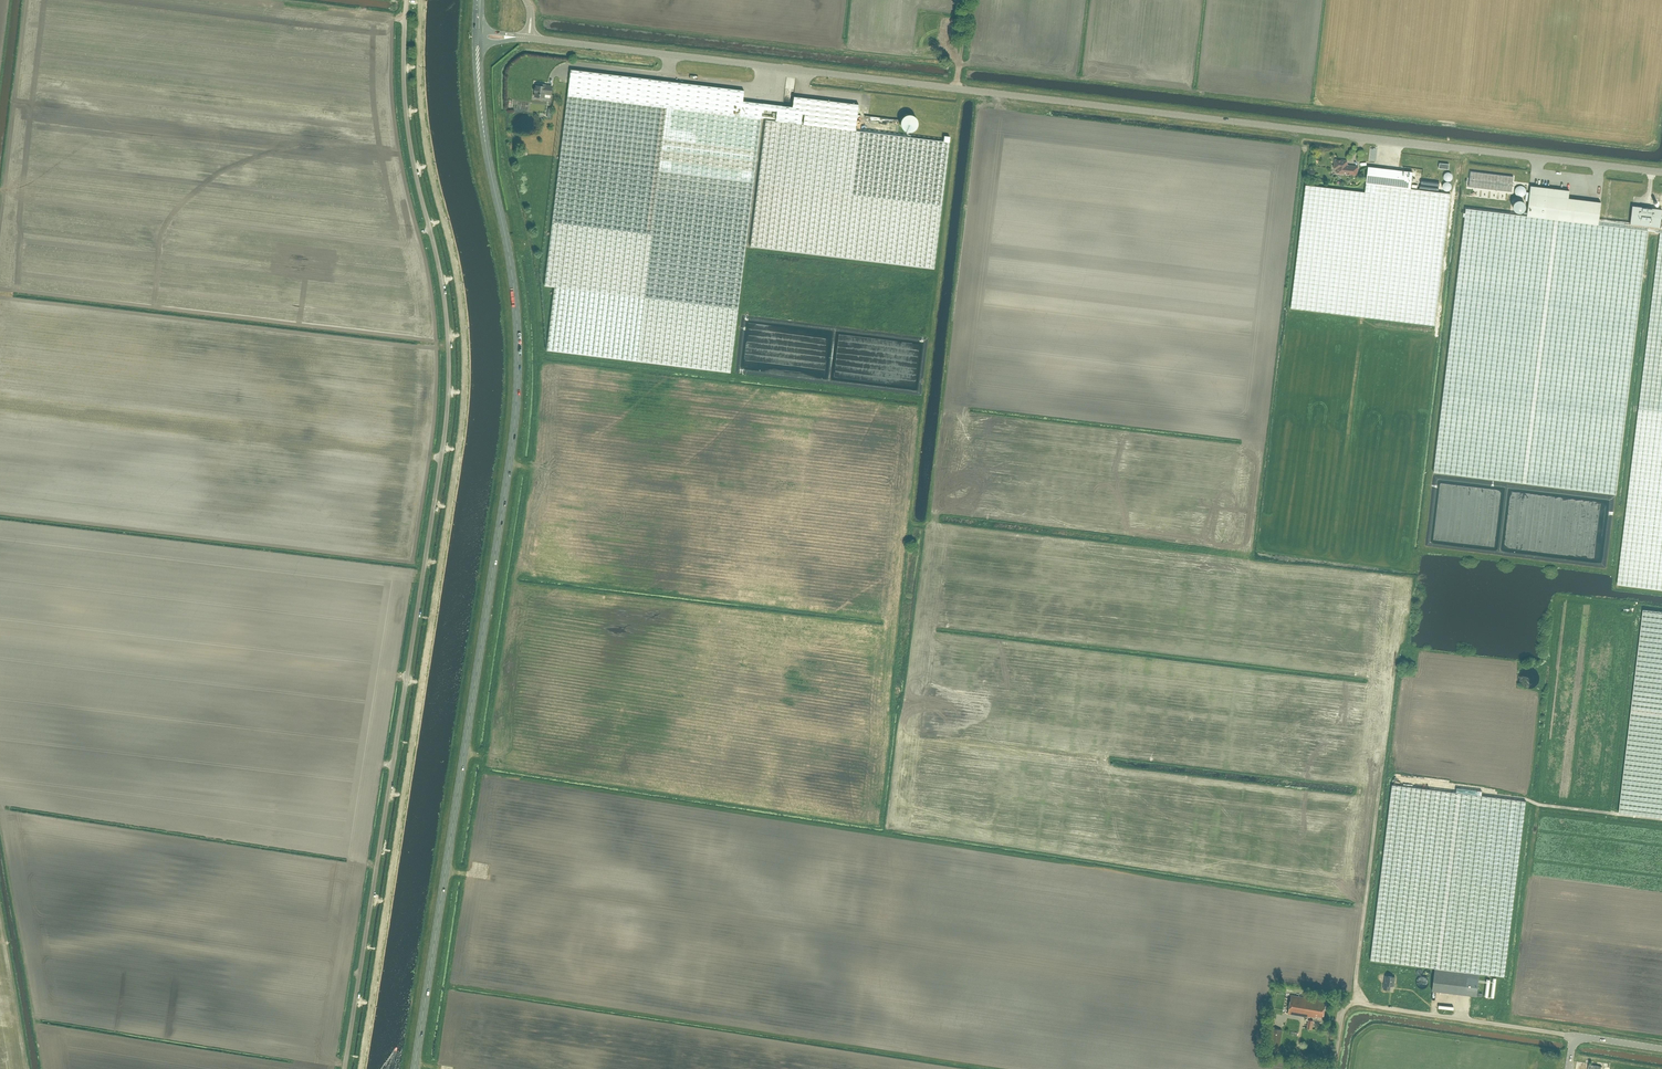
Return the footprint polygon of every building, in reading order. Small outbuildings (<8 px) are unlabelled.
[(938,140),(853,130),(801,124),(803,108),(793,107),(783,106),(762,103),(742,101),(744,90),(571,69),(544,286),(554,287),(547,350),(730,372),(737,313),(745,247),(752,188),(762,109),(777,111),(775,121),(765,120),(757,189),(750,246),(934,269),(950,136),(944,135),(944,141),(938,140)] [(551,95),(552,87),(536,86),(536,88),(535,88),(534,92),(535,92),(535,97),(537,97),(537,98),(541,99),(541,98),(544,98),(544,94),(551,95)] [(856,104),(794,97),(793,107),(803,108),(801,124),(853,130),(856,104)] [(908,132),(909,132),(910,132),(911,132),(912,132),(913,132),(914,132),(914,131),(915,131),(915,130),(916,130),(917,129),(917,128),(918,127),(918,126),(918,125),(919,125),(919,124),(919,123),(918,122),(918,121),(918,120),(917,119),(917,118),(916,118),(915,117),(914,116),(913,116),(912,115),(911,115),(910,115),(909,115),(908,115),(907,116),(906,116),(905,117),(904,117),(904,118),(903,118),(903,119),(902,119),(902,120),(902,121),(902,122),(901,122),(901,123),(901,124),(901,125),(902,126),(902,127),(902,128),(903,129),(904,130),(905,131),(906,131),(906,132),(907,132),(908,132)] [(1347,164),(1346,164),(1347,161),(1334,159),(1333,168),(1337,169),(1336,173),(1357,175),(1358,167),(1348,165),(1347,164)] [(1412,172),(1368,167),(1366,183),(1410,189),(1411,182),(1412,172)] [(1470,171),(1468,187),(1511,192),(1513,177),(1470,171)] [(1450,194),(1410,189),(1366,183),(1365,192),(1306,185),(1291,308),(1434,326),(1450,194)] [(1569,191),(1530,186),(1527,216),(1598,225),(1599,220),(1601,202),(1568,198),(1569,191)] [(1526,205),(1519,197),(1512,204),(1520,212),(1526,205)] [(1661,210),(1632,206),(1630,224),(1654,227),(1660,228),(1661,210)] [(1615,495),(1648,231),(1653,231),(1654,227),(1630,224),(1599,220),(1598,225),(1527,216),(1466,209),(1434,472),(1615,495)] [(1661,219),(1661,228),(1660,228),(1654,227),(1653,231),(1660,232),(1625,520),(1617,584),(1661,590),(1661,219)] [(1661,818),(1661,612),(1643,610),(1619,813),(1661,818)] [(1539,678),(1539,677),(1539,676),(1539,675),(1539,674),(1538,673),(1538,672),(1537,672),(1537,671),(1536,670),(1535,669),(1534,668),(1533,668),(1532,668),(1531,667),(1530,667),(1529,667),(1528,667),(1527,667),(1526,667),(1525,668),(1524,668),(1523,669),(1522,670),(1521,670),(1521,671),(1520,672),(1519,673),(1519,674),(1519,675),(1519,676),(1518,677),(1518,678),(1519,679),(1519,680),(1519,681),(1519,682),(1520,683),(1521,684),(1521,685),(1522,685),(1523,686),(1524,686),(1524,687),(1525,687),(1526,688),(1527,688),(1528,688),(1529,688),(1530,688),(1531,688),(1532,687),(1533,687),(1534,686),(1535,686),(1535,685),(1536,685),(1537,684),(1537,683),(1538,683),(1538,682),(1539,681),(1539,680),(1539,679),(1539,678)] [(1504,977),(1526,801),(1392,784),(1370,960),(1435,968),(1432,990),(1472,995),(1476,996),(1479,974),(1504,977)] [(1394,986),(1395,977),(1385,976),(1384,984),(1383,989),(1390,990),(1390,985),(1394,986)] [(1421,988),(1422,988),(1423,988),(1424,988),(1425,988),(1426,987),(1427,987),(1427,986),(1428,985),(1428,984),(1428,983),(1429,982),(1428,982),(1428,981),(1428,980),(1428,979),(1427,978),(1426,977),(1425,977),(1425,976),(1424,976),(1423,976),(1422,976),(1421,976),(1420,976),(1419,977),(1418,977),(1418,978),(1417,978),(1417,979),(1416,979),(1416,980),(1416,981),(1416,982),(1416,983),(1416,984),(1416,985),(1417,985),(1417,986),(1418,987),(1419,987),(1420,988),(1421,988)] [(1289,1003),(1325,1009),(1326,1001),(1291,995),(1290,1002),(1289,1003)] [(1289,1003),(1290,1002),(1284,1001),(1282,1013),(1288,1014),(1311,1018),(1311,1017),(1316,1017),(1316,1016),(1323,1017),(1325,1009),(1289,1003)] [(1278,1052),(1282,1029),(1272,1028),(1268,1051),(1278,1052)]
